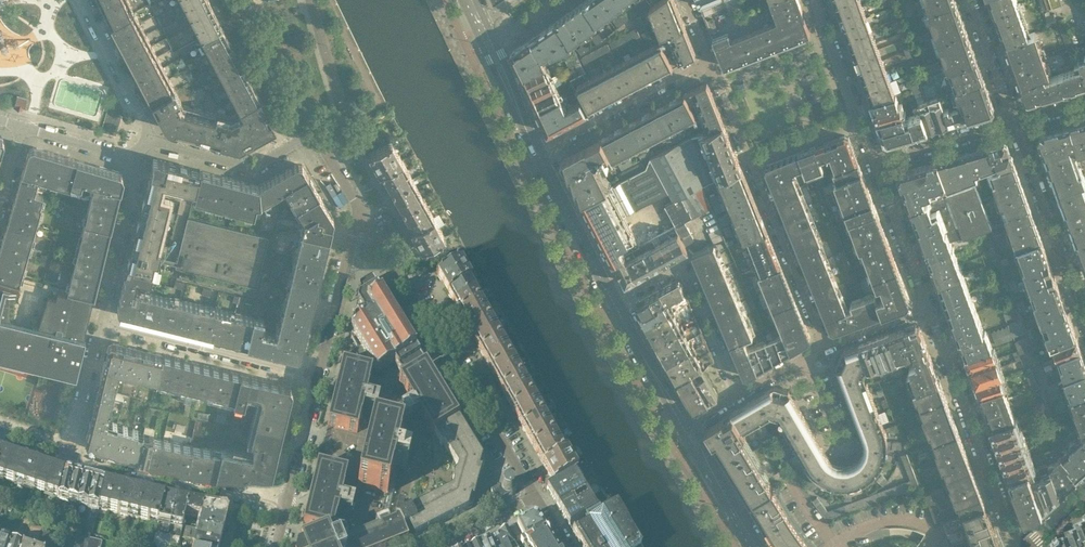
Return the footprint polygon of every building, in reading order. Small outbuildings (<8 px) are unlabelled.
[(245,69),(231,42),(228,36),(222,24),(200,36),(198,36),(187,42),(184,44),(174,49),(172,45),(165,30),(156,13),(149,0),(99,0),(108,19),(110,18),(112,22),(110,23),(151,101),(152,101),(156,109),(164,124),(167,127),(172,128),(172,129),(210,139),(210,138),(238,146),(275,125),(274,123),(259,96),(260,96),(257,91),(254,85),(251,80),(248,74),(245,69)] [(209,0),(149,0),(156,13),(165,30),(172,45),(174,49),(184,44),(187,42),(198,36),(200,36),(222,24),(209,0)] [(582,2),(596,21),(625,1),(624,0),(585,0),(582,2)] [(675,0),(660,0),(649,7),(654,18),(678,8),(675,0)] [(731,38),(728,31),(713,37),(724,65),(810,32),(804,16),(803,17),(801,11),(802,11),(798,0),(770,0),(778,19),(731,38)] [(836,7),(839,16),(863,7),(860,0),(856,0),(836,7)] [(919,12),(924,11),(920,0),(915,2),(919,12)] [(930,8),(927,9),(931,20),(959,9),(955,0),(953,0),(930,8)] [(930,8),(953,0),(927,0),(930,8)] [(998,22),(1021,13),(1016,0),(990,0),(998,22)] [(1061,0),(1045,0),(1048,9),(1052,8),(1053,8),(1053,7),(1062,4),(1061,0)] [(582,2),(556,20),(565,31),(571,42),(598,23),(596,21),(582,2)] [(701,5),(705,15),(713,12),(709,2),(701,5)] [(863,7),(839,16),(842,25),(866,16),(863,7)] [(682,19),(678,8),(654,18),(657,27),(682,19)] [(962,19),(959,9),(931,20),(934,29),(962,19)] [(900,23),(895,11),(891,13),(895,25),(900,23)] [(1021,13),(998,22),(1005,42),(1028,34),(1021,13)] [(1046,15),(1045,16),(1048,27),(1049,27),(1057,24),(1056,22),(1053,13),(1050,14),(1046,15)] [(866,16),(842,25),(849,42),(873,33),(866,16)] [(712,18),(706,21),(710,31),(717,29),(712,18)] [(687,30),(682,19),(657,27),(662,39),(671,36),(687,30)] [(938,39),(966,29),(962,19),(934,29),(938,39)] [(572,44),(571,42),(565,31),(556,20),(547,26),(555,36),(562,49),(572,44)] [(1059,26),(1063,37),(1069,34),(1066,24),(1059,26)] [(555,36),(547,26),(538,33),(545,42),(549,51),(551,54),(562,49),(555,36)] [(969,39),(966,29),(938,39),(941,49),(969,39)] [(696,53),(687,30),(671,36),(682,60),(696,53)] [(1040,45),(1038,40),(1035,31),(1028,34),(1005,42),(1010,56),(1040,45)] [(926,43),(932,41),(928,32),(923,34),(926,43)] [(549,51),(545,42),(538,33),(531,38),(542,55),(549,51)] [(873,33),(849,42),(850,47),(851,47),(854,56),(878,48),(873,33)] [(1069,34),(1063,37),(1068,50),(1074,48),(1069,34)] [(590,109),(664,69),(682,60),(671,36),(662,39),(577,85),(590,109)] [(542,55),(531,38),(521,45),(529,61),(542,55)] [(945,58),(973,49),(969,39),(941,49),(945,58)] [(912,55),(907,43),(903,45),(907,57),(912,55)] [(529,61),(521,45),(513,51),(510,52),(512,55),(517,66),(529,61)] [(1050,73),(1046,61),(1040,45),(1010,56),(1020,83),(1030,79),(1044,74),(1050,73)] [(878,48),(854,56),(854,57),(858,68),(882,59),(878,48)] [(1074,48),(1068,50),(1072,61),(1078,58),(1074,48)] [(976,58),(973,49),(945,58),(948,68),(976,58)] [(569,66),(577,63),(580,61),(576,52),(565,58),(569,66)] [(547,65),(542,55),(529,61),(517,66),(522,77),(547,65)] [(976,58),(948,68),(946,69),(950,79),(980,69),(976,58)] [(882,59),(858,68),(862,79),(886,70),(882,59)] [(586,71),(580,61),(577,63),(583,73),(586,71)] [(924,74),(941,68),(939,61),(922,67),(924,74)] [(1079,61),(1075,63),(1076,67),(1058,74),(1064,90),(1084,84),(1084,77),(1079,61)] [(910,66),(915,78),(920,76),(915,64),(910,66)] [(527,87),(552,76),(547,65),(522,77),(527,87)] [(956,88),(984,79),(980,69),(950,79),(951,84),(953,89),(956,88)] [(886,70),(862,79),(867,91),(891,82),(886,70)] [(585,77),(583,73),(570,79),(573,83),(585,77)] [(928,85),(934,83),(931,74),(925,76),(928,85)] [(1051,94),(1046,78),(1044,74),(1030,79),(1036,98),(1051,94)] [(1064,90),(1058,74),(1046,78),(1051,94),(1064,90)] [(532,98),(557,86),(552,76),(527,87),(532,98)] [(984,79),(956,88),(959,98),(987,88),(984,79)] [(1036,98),(1030,79),(1020,83),(1025,99),(1029,101),(1036,98)] [(724,122),(709,85),(707,81),(685,93),(691,104),(696,102),(706,129),(724,122)] [(891,82),(867,91),(871,102),(895,93),(891,82)] [(918,83),(912,85),(915,94),(921,92),(918,83)] [(557,86),(532,98),(537,108),(562,97),(557,86)] [(987,88),(959,98),(962,107),(965,106),(991,98),(987,88)] [(614,160),(697,116),(691,104),(685,93),(601,137),(599,138),(607,154),(609,153),(614,160)] [(899,102),(896,93),(895,93),(871,102),(874,111),(899,102)] [(14,106),(22,109),(23,106),(24,106),(26,98),(17,95),(15,103),(15,106),(14,105),(14,106)] [(939,96),(929,99),(938,127),(949,124),(944,109),(939,96)] [(551,130),(587,111),(581,99),(566,106),(562,97),(537,108),(547,128),(551,130)] [(991,98),(965,106),(969,118),(992,111),(994,107),(991,98)] [(938,127),(929,99),(918,103),(921,112),(926,130),(938,127)] [(902,111),(899,102),(874,111),(877,119),(902,111)] [(948,108),(944,109),(949,124),(969,118),(965,106),(962,107),(949,111),(948,108)] [(902,111),(877,119),(881,129),(911,120),(910,116),(904,118),(902,111)] [(921,112),(910,116),(911,120),(915,133),(926,130),(921,112)] [(1070,122),(1073,134),(1076,142),(1078,151),(1084,149),(1084,118),(1070,122)] [(911,120),(881,129),(884,139),(888,141),(915,133),(911,120)] [(742,168),(724,123),(724,122),(706,129),(704,130),(694,134),(650,157),(669,191),(673,200),(702,186),(717,178),(719,178),(742,168)] [(1070,122),(1041,131),(1038,136),(1041,144),(1066,135),(1072,133),(1072,134),(1073,134),(1070,122)] [(667,140),(669,144),(681,138),(678,134),(667,140)] [(852,144),(849,136),(845,134),(815,146),(821,161),(823,160),(822,158),(830,155),(830,153),(852,144)] [(1078,160),(1076,153),(1078,151),(1076,142),(1070,144),(1066,135),(1041,144),(1051,170),(1078,160)] [(608,185),(595,160),(603,156),(606,162),(610,159),(607,154),(599,138),(562,159),(582,199),(608,185)] [(373,162),(396,149),(401,147),(396,139),(391,141),(390,140),(368,153),(373,162)] [(1003,142),(987,146),(991,158),(994,157),(1010,152),(1007,144),(1003,142)] [(830,153),(830,155),(836,169),(858,161),(852,144),(830,153)] [(47,150),(33,146),(32,146),(31,146),(29,147),(29,148),(18,186),(34,191),(38,175),(39,175),(47,150)] [(821,161),(815,146),(798,152),(804,169),(806,173),(824,167),(821,161)] [(998,169),(994,157),(991,158),(987,146),(958,155),(970,185),(974,184),(976,189),(977,188),(981,187),(977,176),(986,173),(986,174),(989,172),(998,169)] [(396,149),(373,162),(378,172),(402,159),(396,149)] [(639,155),(641,159),(653,153),(651,149),(639,155)] [(78,159),(47,150),(39,175),(71,184),(78,159)] [(798,152),(767,164),(765,169),(770,182),(793,172),(804,169),(798,152)] [(1010,152),(994,157),(998,169),(1014,164),(1010,152)] [(970,185),(958,155),(946,158),(956,184),(958,190),(970,185)] [(636,208),(669,191),(650,157),(646,167),(645,168),(622,179),(613,183),(608,185),(582,199),(598,229),(624,215),(636,209),(636,208)] [(622,169),(633,163),(630,157),(618,163),(622,169)] [(158,260),(160,249),(161,248),(157,247),(169,199),(158,196),(162,182),(184,187),(195,190),(200,170),(157,158),(153,161),(127,264),(153,270),(151,270),(154,259),(158,260)] [(956,184),(946,158),(937,161),(947,187),(956,184)] [(123,173),(78,159),(71,184),(79,187),(82,178),(94,181),(119,188),(123,173)] [(402,159),(378,172),(384,181),(407,168),(402,159)] [(1078,160),(1051,170),(1058,191),(1083,182),(1084,181),(1084,179),(1078,160)] [(618,174),(622,179),(645,168),(641,161),(618,174)] [(858,161),(836,169),(834,170),(837,179),(861,170),(858,161)] [(912,168),(919,188),(923,197),(938,192),(938,190),(947,187),(937,161),(912,168)] [(297,163),(258,185),(259,202),(260,202),(268,198),(268,197),(286,188),(307,175),(301,164),(297,163)] [(994,184),(1018,175),(1014,164),(998,169),(989,172),(994,184)] [(407,168),(384,181),(389,190),(412,177),(407,168)] [(742,168),(719,178),(744,239),(745,239),(767,230),(742,168)] [(900,171),(898,175),(904,193),(919,188),(912,168),(900,171)] [(233,207),(239,180),(200,170),(195,190),(194,197),(233,207)] [(869,190),(861,170),(837,179),(835,180),(838,190),(834,191),(838,202),(842,200),(869,190)] [(793,172),(770,182),(777,199),(800,190),(793,172)] [(318,193),(307,175),(286,188),(296,206),(318,193)] [(997,194),(1022,185),(1018,175),(994,184),(997,194)] [(412,177),(389,190),(394,199),(417,187),(412,177)] [(258,185),(239,180),(233,207),(253,212),(256,202),(259,202),(258,185)] [(119,188),(94,181),(84,222),(109,228),(119,188)] [(1066,212),(1074,234),(1084,230),(1084,188),(1083,182),(1058,191),(1066,212)] [(992,227),(977,188),(976,189),(974,184),(970,185),(958,190),(956,184),(947,187),(938,190),(938,192),(923,197),(925,203),(928,202),(931,211),(937,209),(939,213),(943,222),(945,228),(948,227),(949,230),(947,231),(950,240),(962,235),(963,238),(967,237),(992,227)] [(1027,200),(1026,196),(1022,185),(997,194),(1003,210),(1027,200)] [(18,186),(9,217),(35,224),(41,204),(40,204),(43,194),(34,191),(18,186)] [(702,186),(673,200),(665,204),(676,225),(687,246),(690,244),(693,238),(687,226),(684,221),(692,217),(711,206),(702,186)] [(417,187),(394,199),(399,209),(422,196),(417,187)] [(925,203),(923,197),(919,188),(904,193),(910,208),(925,203)] [(800,190),(777,199),(784,216),(807,207),(800,190)] [(876,209),(872,199),(869,190),(842,200),(849,219),(876,209)] [(318,193),(296,206),(304,218),(301,229),(329,236),(333,217),(318,193)] [(710,196),(717,212),(723,209),(716,193),(710,196)] [(422,196),(399,209),(404,218),(428,206),(422,196)] [(1038,231),(1034,218),(1027,200),(1003,210),(1017,248),(1041,239),(1039,232),(1038,231)] [(925,203),(910,208),(915,222),(939,213),(937,209),(931,211),(928,202),(925,203)] [(428,206),(404,218),(410,228),(433,215),(428,206)] [(807,207),(784,216),(791,233),(814,224),(807,207)] [(876,209),(849,219),(860,248),(863,247),(887,238),(876,209)] [(943,222),(939,213),(915,222),(919,231),(943,222)] [(433,215),(410,228),(415,238),(438,225),(433,215)] [(640,244),(629,224),(624,215),(598,229),(602,237),(614,259),(624,254),(633,248),(640,244)] [(719,217),(722,225),(728,223),(725,215),(719,217)] [(9,217),(1,245),(27,252),(35,224),(9,217)] [(993,221),(994,226),(995,227),(1007,223),(1005,217),(993,221)] [(102,258),(109,228),(84,222),(77,252),(102,258)] [(947,231),(949,230),(948,227),(945,228),(943,222),(919,231),(922,240),(947,231)] [(814,224),(791,233),(798,250),(819,242),(821,241),(814,224)] [(438,225),(415,238),(421,248),(444,235),(444,234),(438,225)] [(687,246),(676,225),(667,230),(670,235),(679,253),(688,248),(687,246)] [(723,227),(726,235),(732,233),(729,225),(723,227)] [(719,228),(708,233),(711,238),(721,234),(719,228)] [(1000,228),(992,231),(994,237),(1002,235),(1000,228)] [(321,268),(326,248),(329,236),(301,229),(293,262),(321,268)] [(679,253),(670,235),(667,230),(658,234),(661,240),(671,258),(679,253)] [(767,230),(745,239),(752,257),(774,248),(767,230)] [(1074,234),(1077,244),(1084,242),(1084,230),(1074,234)] [(925,249),(950,240),(947,231),(922,240),(925,249)] [(671,258),(661,240),(658,234),(650,239),(653,244),(662,262),(671,258)] [(721,234),(711,238),(713,244),(723,239),(721,234)] [(887,238),(863,247),(873,276),(897,266),(887,238)] [(662,262),(653,244),(650,239),(640,244),(643,250),(653,268),(662,262)] [(1052,269),(1048,259),(1041,239),(1017,248),(1028,278),(1052,269)] [(956,256),(950,240),(925,249),(931,265),(956,256)] [(819,242),(798,250),(805,267),(826,259),(819,242)] [(653,268),(643,250),(640,244),(633,248),(645,272),(653,268)] [(718,253),(714,244),(693,253),(692,253),(696,262),(718,253)] [(0,248),(0,277),(19,282),(27,252),(1,245),(0,248)] [(645,272),(633,248),(624,254),(636,277),(645,272)] [(774,248),(752,257),(758,273),(781,265),(774,248)] [(93,296),(102,258),(77,252),(68,290),(93,296)] [(39,263),(44,265),(47,255),(41,253),(39,263)] [(722,262),(719,254),(718,253),(696,262),(700,271),(722,262)] [(636,277),(624,254),(614,259),(624,280),(629,281),(636,277)] [(934,273),(959,264),(956,256),(931,265),(934,273)] [(826,259),(805,267),(812,284),(833,276),(826,259)] [(316,287),(320,272),(321,268),(293,262),(289,281),(316,287)] [(726,271),(722,262),(700,271),(704,280),(726,271)] [(119,312),(128,314),(134,289),(137,277),(150,281),(153,270),(127,264),(117,308),(119,312)] [(437,276),(442,285),(465,273),(460,264),(437,276)] [(962,274),(959,264),(934,273),(938,283),(962,274)] [(781,265),(758,273),(756,274),(764,293),(788,283),(781,265)] [(897,266),(873,276),(876,285),(878,285),(882,296),(877,298),(883,313),(908,304),(910,300),(901,276),(897,266)] [(1060,291),(1056,280),(1052,269),(1028,278),(1031,289),(1030,289),(1034,300),(1060,291)] [(264,291),(217,280),(180,270),(178,277),(263,298),(264,291)] [(730,280),(726,271),(704,280),(708,290),(730,280)] [(465,273),(442,285),(447,295),(470,282),(465,273)] [(941,292),(966,283),(962,274),(938,283),(941,292)] [(833,276),(812,284),(819,301),(840,293),(833,276)] [(639,300),(638,304),(642,312),(684,289),(681,280),(680,280),(680,279),(679,279),(678,279),(677,279),(639,300)] [(181,292),(183,282),(175,280),(173,290),(181,292)] [(423,363),(372,280),(361,287),(347,342),(365,371),(372,367),(376,373),(377,373),(377,374),(393,363),(400,374),(409,372),(423,363)] [(734,289),(730,281),(730,280),(708,290),(712,299),(734,289)] [(1023,280),(1016,282),(1010,285),(1012,289),(1025,284),(1023,280)] [(311,307),(316,287),(289,281),(284,300),(311,307)] [(470,282),(447,295),(452,304),(476,292),(470,282)] [(788,283),(764,293),(770,309),(773,308),(795,299),(788,283)] [(969,292),(966,283),(941,292),(945,301),(969,292)] [(75,374),(85,336),(83,336),(93,296),(68,290),(67,294),(57,291),(56,298),(47,296),(35,334),(10,328),(10,295),(17,297),(19,290),(0,284),(0,356),(75,374)] [(209,299),(211,289),(203,287),(200,297),(209,299)] [(173,298),(134,289),(128,314),(166,323),(173,298)] [(647,322),(689,300),(684,289),(642,312),(647,322)] [(716,308),(738,298),(734,289),(712,299),(716,308)] [(1064,302),(1060,291),(1034,300),(1038,311),(1064,302)] [(476,292),(452,304),(458,314),(481,302),(476,292)] [(867,293),(862,295),(871,317),(883,313),(877,298),(875,292),(868,295),(867,293)] [(969,292),(945,301),(948,311),(973,302),(969,292)] [(840,293),(819,301),(826,318),(847,310),(840,293)] [(240,306),(242,296),(234,294),(232,304),(240,306)] [(858,299),(851,301),(853,308),(859,322),(871,317),(862,295),(857,296),(858,299)] [(173,297),(173,298),(166,323),(196,331),(202,304),(173,297)] [(719,317),(741,307),(738,298),(716,308),(719,317)] [(802,317),(795,299),(773,308),(781,327),(802,317)] [(308,319),(311,307),(284,300),(281,312),(308,319)] [(658,341),(697,320),(689,300),(647,322),(658,341)] [(481,302),(458,314),(463,323),(486,310),(481,302)] [(976,312),(973,302),(948,311),(952,321),(976,312)] [(1042,322),(1068,313),(1064,302),(1038,311),(1042,322)] [(233,312),(202,304),(196,331),(227,338),(233,312)] [(745,317),(741,307),(719,317),(723,326),(745,317)] [(847,310),(826,318),(830,329),(834,331),(859,322),(853,308),(847,310)] [(1016,308),(1003,312),(1006,318),(1018,314),(1016,308)] [(486,310),(463,323),(468,333),(491,320),(486,310)] [(252,317),(233,312),(227,338),(246,343),(252,317)] [(304,339),(308,319),(281,312),(276,332),(304,339)] [(980,322),(976,312),(952,321),(956,331),(980,322)] [(1046,332),(1072,323),(1068,313),(1042,322),(1046,332)] [(300,353),(304,339),(276,332),(275,333),(261,330),(264,318),(253,316),(252,317),(246,343),(296,355),(300,353)] [(749,326),(745,317),(723,326),(727,335),(749,326)] [(807,329),(803,320),(802,317),(781,327),(784,334),(785,339),(807,329)] [(1020,319),(1008,324),(1012,336),(1024,332),(1020,319)] [(491,320),(468,333),(473,342),(497,329),(491,320)] [(706,340),(697,320),(658,341),(668,360),(706,340)] [(959,340),(983,331),(980,322),(956,331),(959,340)] [(1076,336),(1075,333),(1072,323),(1046,332),(1049,342),(1050,345),(1051,346),(1076,336)] [(929,353),(919,326),(915,324),(888,334),(898,360),(914,354),(914,356),(915,358),(929,353)] [(753,335),(749,326),(727,335),(731,344),(745,338),(753,335)] [(991,332),(994,339),(996,344),(1012,338),(1008,326),(991,332)] [(1033,327),(1027,329),(1029,335),(1036,333),(1033,327)] [(497,329),(473,342),(479,352),(502,339),(497,329)] [(809,341),(810,337),(807,329),(785,339),(790,351),(809,341)] [(983,331),(959,340),(963,350),(966,359),(993,350),(985,330),(983,331)] [(1036,333),(1029,335),(1032,341),(1038,339),(1036,333)] [(784,334),(766,341),(773,361),(790,351),(785,339),(784,334)] [(898,360),(888,334),(869,341),(877,364),(880,372),(884,383),(904,376),(898,360)] [(1027,336),(1015,341),(1019,353),(1032,349),(1027,336)] [(1080,347),(1076,336),(1051,346),(1054,356),(1058,355),(1080,347)] [(745,338),(731,344),(744,375),(748,376),(757,371),(749,348),(745,338)] [(502,339),(479,352),(484,361),(507,349),(502,339)] [(714,359),(706,340),(668,360),(679,379),(702,366),(714,359)] [(137,374),(143,349),(112,341),(112,342),(109,344),(108,343),(100,378),(114,382),(117,371),(119,370),(137,374)] [(766,341),(749,348),(757,371),(773,361),(766,341)] [(877,364),(869,341),(859,345),(868,368),(871,376),(880,372),(877,364)] [(868,368),(859,345),(842,351),(836,365),(842,381),(862,373),(863,373),(866,366),(868,368)] [(1080,347),(1058,355),(1065,375),(1064,375),(1066,379),(1062,381),(1059,383),(1061,391),(1084,382),(1084,361),(1080,347)] [(156,379),(156,378),(162,354),(143,349),(137,374),(156,379)] [(507,349),(484,361),(489,371),(512,358),(507,349)] [(993,350),(966,359),(970,369),(996,359),(993,350)] [(1021,359),(1018,350),(1013,351),(1016,360),(1021,359)] [(929,353),(915,358),(917,363),(915,364),(910,366),(912,373),(907,374),(914,391),(940,381),(929,353)] [(166,381),(172,356),(162,354),(156,378),(166,381)] [(195,388),(201,363),(172,356),(166,381),(195,388)] [(512,358),(489,371),(495,380),(518,367),(512,358)] [(996,359),(970,369),(973,378),(999,369),(996,359)] [(233,397),(239,372),(201,363),(195,388),(233,397)] [(1049,386),(1045,373),(1049,372),(1047,365),(1043,367),(1041,364),(1035,366),(1043,388),(1049,386)] [(371,372),(342,365),(327,426),(357,433),(362,412),(363,410),(376,413),(379,400),(368,397),(367,401),(365,401),(367,394),(366,394),(371,372)] [(457,419),(425,366),(398,382),(410,401),(411,403),(400,410),(407,421),(416,415),(414,412),(416,411),(419,416),(420,416),(431,435),(433,434),(457,419)] [(718,394),(702,366),(679,379),(693,405),(697,406),(718,394)] [(518,367),(495,380),(500,390),(523,377),(518,367)] [(999,369),(973,378),(976,387),(1003,377),(999,369)] [(1031,369),(1025,371),(1031,387),(1038,385),(1031,369)] [(289,384),(239,372),(233,397),(233,400),(243,402),(246,389),(260,393),(261,395),(251,439),(255,440),(252,453),(241,451),(241,452),(221,447),(220,450),(214,475),(265,484),(269,482),(273,464),(273,463),(292,388),(289,384)] [(868,381),(862,373),(842,381),(845,389),(867,382),(867,381),(868,381)] [(523,377),(500,390),(505,399),(528,386),(523,377)] [(1003,377),(976,387),(980,397),(1006,387),(1003,377)] [(127,406),(129,395),(114,391),(116,382),(114,382),(100,378),(90,416),(102,419),(103,418),(105,410),(109,411),(111,402),(127,406)] [(940,381),(914,391),(917,398),(918,398),(921,405),(945,396),(940,381)] [(867,382),(845,389),(853,410),(874,402),(867,382)] [(1061,391),(1068,411),(1084,405),(1084,382),(1061,391)] [(528,386),(505,399),(510,408),(534,396),(528,386)] [(797,405),(788,390),(774,386),(759,395),(771,414),(777,416),(797,405)] [(1006,387),(980,397),(984,407),(1008,398),(1010,397),(1006,387)] [(1035,393),(1048,425),(1054,423),(1042,391),(1035,393)] [(190,404),(193,393),(186,392),(184,402),(190,404)] [(771,414),(759,395),(750,400),(762,419),(771,414)] [(534,396),(510,408),(516,418),(539,405),(534,396)] [(945,396),(921,405),(924,413),(922,414),(926,423),(952,414),(945,396)] [(1008,398),(984,407),(988,418),(1012,409),(1008,398)] [(762,419),(750,400),(732,411),(743,430),(762,419)] [(882,422),(878,412),(874,402),(853,410),(861,430),(863,430),(882,422)] [(539,405),(516,418),(521,427),(544,414),(539,405)] [(783,425),(802,414),(797,405),(777,416),(783,425)] [(1068,411),(1075,429),(1082,428),(1084,427),(1084,405),(1068,411)] [(170,411),(161,409),(160,417),(161,417),(161,416),(163,416),(163,417),(168,419),(170,411)] [(1012,409),(988,418),(991,428),(1016,419),(1012,409)] [(754,448),(743,430),(732,411),(722,416),(705,426),(749,499),(772,485),(767,476),(778,470),(762,443),(754,448)] [(544,414),(521,427),(526,437),(550,424),(544,414)] [(802,414),(783,425),(793,443),(813,432),(802,414)] [(959,432),(955,423),(952,414),(926,423),(930,433),(931,432),(934,441),(959,432)] [(116,452),(123,425),(122,424),(121,427),(116,425),(117,423),(112,421),(111,423),(106,421),(106,419),(103,418),(102,419),(90,416),(85,439),(87,442),(116,452)] [(414,538),(471,508),(474,499),(473,499),(481,471),(484,462),(457,419),(433,434),(441,447),(443,446),(457,468),(456,472),(454,474),(453,477),(452,480),(452,482),(453,485),(452,489),(402,515),(402,514),(403,509),(398,507),(395,520),(399,521),(407,540),(413,537),(414,538)] [(1016,419),(991,428),(995,437),(1019,429),(1016,419)] [(882,422),(863,430),(861,430),(863,436),(864,441),(864,446),(863,451),(865,452),(884,460),(885,456),(886,452),(887,448),(887,444),(887,440),(886,436),(886,432),(884,428),(882,422)] [(550,424),(526,437),(532,446),(555,434),(550,424)] [(127,426),(123,425),(116,452),(126,455),(137,459),(144,431),(143,431),(142,433),(137,431),(137,429),(132,428),(132,430),(127,428),(127,426)] [(395,461),(397,455),(396,455),(402,433),(372,426),(357,487),(387,494),(393,470),(398,472),(406,474),(409,460),(405,460),(398,458),(397,461),(395,461)] [(1075,429),(1083,438),(1084,441),(1084,427),(1082,428),(1075,429)] [(1019,429),(995,437),(999,448),(1023,439),(1019,429)] [(1068,435),(1072,440),(1084,456),(1084,441),(1083,438),(1075,429),(1068,435)] [(153,434),(144,431),(137,459),(147,461),(152,436),(153,434)] [(813,432),(793,443),(804,462),(824,451),(813,432)] [(965,449),(959,432),(934,441),(937,448),(936,448),(939,458),(965,449)] [(555,434),(532,446),(537,456),(560,443),(555,434)] [(1061,441),(1065,446),(1067,448),(1084,471),(1084,456),(1072,440),(1068,435),(1061,441)] [(185,470),(191,445),(181,443),(152,436),(147,461),(166,466),(185,470)] [(1023,439),(999,448),(1002,458),(1026,449),(1023,439)] [(1054,450),(1044,454),(1046,458),(1048,464),(1050,468),(1059,494),(1076,479),(1067,467),(1068,466),(1063,459),(1067,455),(1063,451),(1067,448),(1065,446),(1061,441),(1057,443),(1053,445),(1054,450)] [(560,443),(537,456),(542,466),(565,453),(560,443)] [(214,475),(220,450),(191,445),(185,470),(194,472),(214,475)] [(1067,448),(1063,451),(1067,455),(1063,459),(1068,466),(1067,467),(1076,479),(1083,472),(1084,471),(1067,448)] [(972,467),(968,458),(965,449),(939,458),(943,467),(945,467),(948,476),(972,467)] [(1026,449),(1002,458),(1006,468),(1030,459),(1026,449)] [(824,451),(804,462),(806,465),(809,469),(811,472),(817,477),(820,480),(824,482),(827,484),(831,485),(837,465),(838,463),(833,461),(829,458),(824,451)] [(878,470),(880,467),(882,463),(884,460),(865,452),(863,451),(860,456),(857,459),(853,462),(854,464),(862,483),(866,481),(869,478),(872,476),(876,473),(878,470)] [(2,452),(0,458),(0,482),(3,483),(4,480),(9,482),(8,485),(13,487),(14,484),(19,485),(18,488),(23,490),(24,487),(33,463),(2,452)] [(827,511),(817,497),(813,500),(812,500),(827,521),(920,486),(907,452),(902,454),(902,456),(911,479),(879,491),(827,511)] [(565,453),(542,466),(548,475),(571,462),(565,453)] [(1030,459),(1006,468),(1010,478),(1033,469),(1032,465),(1030,459)] [(548,475),(553,485),(577,473),(571,462),(548,475)] [(862,483),(854,464),(853,462),(848,464),(843,464),(838,463),(837,465),(831,485),(835,486),(839,486),(843,487),(847,487),(851,486),(855,485),(859,484),(862,483)] [(56,502),(64,473),(33,463),(24,487),(29,488),(28,492),(34,494),(35,490),(39,492),(38,495),(44,497),(45,494),(50,495),(49,499),(56,502)] [(1059,494),(1048,464),(1038,467),(1043,479),(1051,501),(1059,494)] [(407,541),(407,540),(399,521),(395,520),(394,523),(389,525),(387,518),(374,523),(376,530),(346,542),(343,536),(332,533),(337,513),(338,513),(338,511),(351,514),(354,501),(351,500),(344,498),(342,503),(340,502),(342,495),(341,495),(347,474),(317,466),(297,546),(393,546),(407,541)] [(978,485),(972,467),(948,476),(951,484),(949,484),(953,494),(978,485)] [(546,488),(552,499),(589,478),(584,469),(577,473),(553,485),(546,488)] [(1035,474),(1033,469),(1010,478),(1025,520),(1029,521),(1043,509),(1033,483),(1030,475),(1035,474)] [(74,476),(64,473),(56,502),(57,502),(57,501),(67,504),(74,476)] [(876,478),(883,485),(888,480),(882,473),(876,478)] [(84,479),(74,476),(67,504),(77,506),(84,479)] [(589,478),(552,499),(558,508),(595,488),(589,478)] [(812,478),(806,485),(812,490),(817,483),(812,478)] [(94,481),(84,479),(77,506),(87,508),(94,481)] [(1043,479),(1033,483),(1043,509),(1051,501),(1043,479)] [(505,480),(504,481),(503,482),(502,482),(501,483),(501,484),(500,485),(500,486),(500,487),(490,492),(495,502),(507,497),(508,497),(510,497),(512,497),(512,496),(514,495),(515,495),(516,494),(516,492),(517,491),(517,489),(517,488),(517,486),(517,485),(516,484),(515,482),(514,481),(513,480),(511,480),(510,480),(508,480),(507,480),(505,480)] [(98,511),(104,484),(94,481),(87,508),(86,511),(97,514),(98,511)] [(134,491),(104,484),(98,511),(128,518),(134,491)] [(793,518),(773,485),(772,485),(749,499),(769,532),(780,546),(814,546),(793,518)] [(986,505),(978,485),(953,494),(946,497),(942,488),(925,494),(935,520),(943,517),(944,520),(986,505)] [(595,488),(558,508),(564,518),(600,497),(595,488)] [(164,499),(134,491),(128,518),(158,526),(164,499)] [(600,497),(564,518),(569,526),(583,518),(606,506),(600,497)] [(176,501),(164,499),(158,526),(156,535),(167,537),(176,501)] [(188,503),(176,501),(167,537),(179,540),(185,516),(188,503)] [(201,519),(204,506),(188,503),(185,516),(200,519),(201,519)] [(1001,546),(988,511),(986,505),(944,520),(954,546),(1000,546),(1001,546)] [(225,510),(204,506),(201,519),(225,523),(228,514),(225,510)] [(616,508),(593,519),(572,531),(582,546),(639,546),(616,508)] [(533,514),(517,522),(525,539),(545,529),(537,516),(533,514)] [(223,535),(225,523),(201,519),(200,519),(197,530),(223,535)] [(92,535),(93,530),(92,530),(93,528),(88,527),(88,529),(76,525),(75,530),(92,535)] [(23,546),(35,546),(41,530),(30,526),(23,545),(23,546)] [(195,541),(197,530),(185,528),(182,539),(195,541)] [(515,544),(507,528),(489,538),(493,546),(516,546),(515,544)] [(1074,536),(1079,546),(1084,546),(1084,533),(1083,528),(1074,536)] [(525,539),(520,541),(523,545),(526,543),(528,546),(533,546),(550,537),(545,529),(525,539)] [(220,546),(223,535),(197,530),(195,541),(195,542),(220,546)] [(74,546),(87,546),(89,539),(90,537),(79,534),(75,545),(74,546)] [(179,540),(167,537),(156,535),(153,546),(178,546),(179,540)] [(1066,544),(1067,546),(1079,546),(1074,536),(1066,544)] [(10,544),(5,543),(7,539),(0,537),(0,546),(9,546),(10,544)] [(48,538),(41,537),(39,546),(40,546),(46,546),(48,538)] [(533,546),(552,546),(555,545),(550,537),(533,546)] [(480,543),(481,546),(493,546),(489,538),(480,543)]
